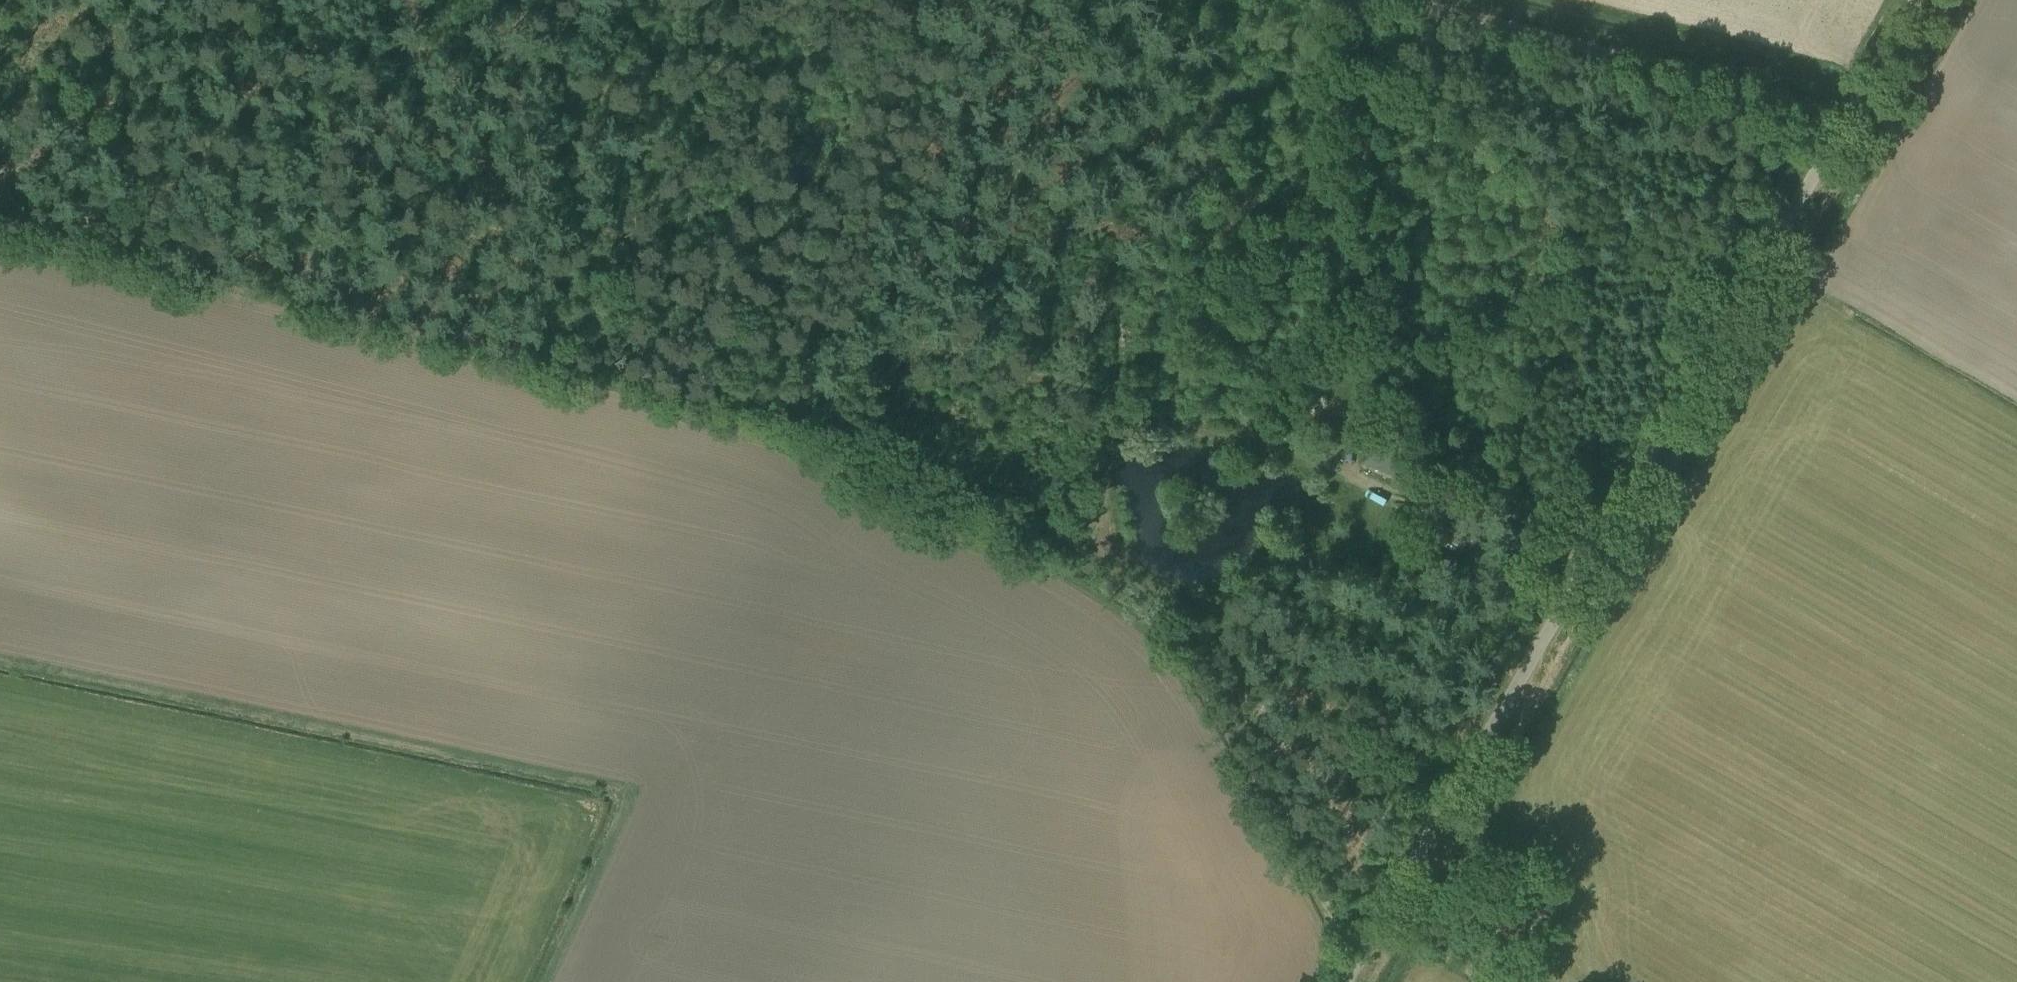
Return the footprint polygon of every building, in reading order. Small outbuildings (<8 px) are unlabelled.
[(1363,464),(1399,479),(1411,451),(1375,436),(1363,464)] [(1436,543),(1460,556),(1470,537),(1446,524),(1436,543)]
